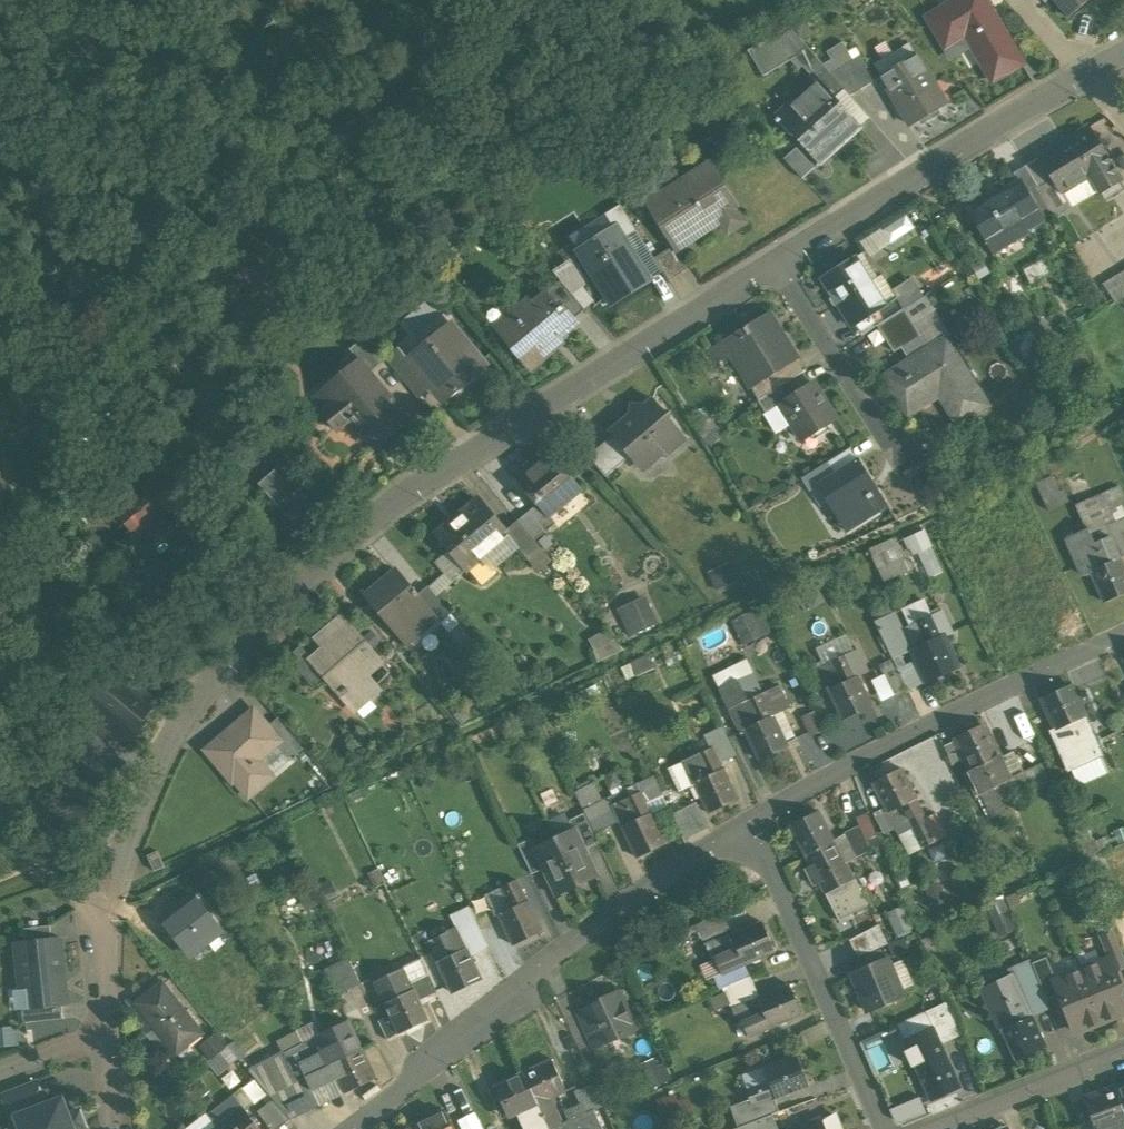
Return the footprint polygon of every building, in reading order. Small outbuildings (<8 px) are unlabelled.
[(985,0),(956,0),(927,17),(945,47),(965,36),(992,82),(1023,64),(985,0)] [(1068,18),(1088,0),(1052,0),(1068,18)] [(791,24),(746,48),(760,73),(804,49),(791,24)] [(876,70),(911,51),(906,42),(871,61),(876,70)] [(824,67),(807,46),(795,57),(812,77),(824,67)] [(916,55),(881,76),(911,126),(946,105),(916,55)] [(876,80),(861,56),(848,64),(863,88),(876,80)] [(848,64),(831,74),(845,90),(850,96),(863,88),(848,64)] [(831,74),(824,67),(812,77),(816,82),(817,81),(834,100),(845,90),(831,74)] [(834,100),(817,81),(816,82),(789,106),(805,123),(794,134),(820,163),(859,128),(834,100)] [(1088,128),(1069,140),(1040,157),(1054,180),(1062,193),(1091,176),(1099,189),(1118,178),(1088,128)] [(800,178),(813,166),(793,144),(780,156),(800,178)] [(1040,157),(1025,166),(1038,187),(1039,189),(1054,180),(1040,157)] [(696,184),(653,212),(668,236),(674,233),(683,246),(699,235),(696,230),(717,217),(727,234),(744,223),(737,211),(739,210),(710,164),(691,176),(696,184)] [(1038,187),(1025,166),(1013,173),(1019,182),(1020,182),(1027,194),(1038,187)] [(1019,182),(970,212),(987,241),(1037,211),(1027,194),(1020,182),(1019,182)] [(637,231),(620,205),(605,214),(614,228),(616,227),(624,239),(637,231)] [(856,236),(862,252),(912,232),(905,215),(856,236)] [(614,228),(578,251),(611,304),(649,280),(624,239),(616,227),(614,228)] [(671,248),(654,258),(668,281),(685,271),(671,248)] [(886,305),(856,257),(821,279),(852,327),(871,315),(886,305)] [(1103,283),(1115,302),(1123,297),(1123,269),(1103,283)] [(585,310),(561,281),(546,293),(558,309),(561,306),(573,320),(585,310)] [(916,286),(886,305),(871,315),(878,326),(904,310),(922,298),(916,286)] [(528,299),(513,312),(517,317),(499,332),(527,365),(537,356),(541,360),(557,347),(553,343),(576,324),(573,320),(561,306),(558,309),(546,293),(532,304),(528,299)] [(904,310),(878,326),(894,352),(905,346),(919,336),(920,336),(904,310)] [(769,312),(722,342),(752,389),(797,361),(799,360),(769,312)] [(448,323),(406,357),(416,369),(415,371),(428,387),(431,385),(445,403),(470,382),(466,376),(482,363),(448,323)] [(367,336),(351,350),(361,362),(361,361),(371,373),(386,360),(385,358),(367,336)] [(919,336),(905,346),(913,359),(928,350),(919,336)] [(913,359),(885,376),(905,409),(942,386),(964,421),(988,406),(946,339),(928,350),(913,359)] [(398,348),(385,358),(386,360),(416,396),(428,387),(415,371),(416,369),(406,357),(398,348)] [(361,362),(326,390),(335,401),(322,412),(338,431),(351,420),(373,447),(390,433),(388,431),(406,417),(371,373),(361,361),(361,362)] [(797,361),(752,389),(759,400),(780,387),(804,372),(797,361)] [(787,398),(780,403),(780,404),(803,441),(836,421),(812,382),(787,398)] [(759,400),(758,401),(765,413),(780,404),(780,403),(787,398),(780,387),(759,400)] [(653,399),(644,406),(632,405),(630,421),(626,424),(624,423),(611,434),(613,435),(630,456),(638,465),(650,455),(664,456),(686,438),(670,419),(670,412),(663,412),(653,399)] [(613,435),(588,456),(606,477),(630,456),(613,435)] [(259,450),(228,476),(246,496),(259,484),(276,470),(259,450)] [(579,490),(549,454),(519,479),(539,503),(548,515),(579,490)] [(835,473),(816,485),(817,487),(840,523),(861,510),(866,518),(887,505),(858,459),(835,473)] [(828,462),(802,479),(810,491),(817,487),(816,485),(835,473),(828,462)] [(295,492),(276,470),(259,484),(278,506),(295,492)] [(159,475),(120,508),(140,532),(153,522),(159,529),(173,516),(167,509),(180,499),(159,475)] [(1044,500),(1060,493),(1053,478),(1037,485),(1044,500)] [(1095,543),(1110,537),(1106,528),(1123,520),(1123,496),(1120,487),(1076,506),(1087,531),(1089,529),(1095,543)] [(93,494),(75,510),(86,523),(105,507),(93,494)] [(479,500),(438,534),(451,550),(466,569),(467,569),(468,568),(490,549),(502,562),(517,550),(519,548),(506,533),(479,500)] [(539,503),(518,520),(520,522),(535,540),(555,523),(548,515),(539,503)] [(1119,557),(1123,555),(1123,520),(1106,528),(1110,537),(1119,557)] [(535,540),(520,522),(506,533),(519,548),(517,550),(525,559),(531,554),(540,547),(535,540)] [(923,528),(902,536),(909,553),(930,545),(923,528)] [(1089,570),(1119,557),(1110,537),(1095,543),(1089,529),(1087,531),(1067,539),(1082,573),(1089,570)] [(869,551),(884,583),(908,572),(893,540),(869,551)] [(550,559),(540,547),(531,554),(541,566),(550,559)] [(502,562),(490,549),(468,568),(479,581),(502,562)] [(451,550),(436,562),(445,573),(446,572),(452,580),(466,569),(451,550)] [(1089,570),(1103,603),(1123,594),(1123,570),(1119,557),(1089,570)] [(713,589),(735,578),(725,560),(704,572),(713,589)] [(397,571),(366,596),(390,624),(390,625),(406,644),(435,619),(437,618),(436,617),(435,617),(421,600),(420,599),(417,595),(419,594),(415,590),(414,591),(397,571)] [(451,614),(430,590),(420,599),(421,600),(435,617),(436,617),(437,618),(435,619),(439,624),(451,614)] [(647,604),(628,613),(634,625),(628,628),(631,635),(656,624),(647,604)] [(943,638),(952,634),(941,611),(903,629),(895,613),(875,622),(893,659),(914,650),(943,637),(943,638)] [(733,621),(741,638),(761,629),(753,612),(733,621)] [(342,617),(317,637),(325,647),(311,659),(318,668),(306,678),(315,689),(327,679),(340,694),(342,693),(343,694),(347,691),(361,706),(381,689),(368,675),(382,663),(342,617)] [(608,627),(588,636),(598,658),(618,650),(608,627)] [(812,645),(818,660),(850,649),(844,633),(812,645)] [(943,637),(914,650),(918,659),(928,681),(957,668),(943,638),(943,637)] [(311,659),(303,650),(290,660),(306,678),(318,668),(311,659)] [(858,652),(818,670),(828,691),(857,678),(858,679),(868,674),(858,652)] [(129,655),(122,664),(132,672),(139,664),(129,655)] [(646,656),(621,664),(624,675),(649,667),(646,656)] [(117,659),(98,681),(142,719),(161,697),(132,672),(122,664),(117,659)] [(908,690),(928,681),(918,659),(898,669),(908,690)] [(713,677),(719,689),(737,681),(753,674),(747,662),(713,677)] [(895,671),(883,676),(893,697),(904,692),(895,671)] [(857,678),(828,691),(842,722),(871,709),(858,679),(857,678)] [(90,714),(126,744),(145,722),(142,719),(98,681),(78,703),(82,706),(90,714)] [(719,689),(738,731),(772,716),(762,694),(747,701),(737,681),(719,689)] [(1071,685),(1041,698),(1056,730),(1085,717),(1071,685)] [(779,686),(762,694),(772,716),(790,708),(779,686)] [(81,724),(90,714),(82,706),(73,717),(81,724)] [(812,708),(798,715),(807,733),(821,727),(812,708)] [(254,711),(207,751),(233,781),(235,779),(249,795),(271,776),(257,760),(278,742),(279,741),(268,727),(254,711)] [(755,725),(743,730),(758,761),(787,748),(773,717),(770,718),(755,725)] [(1056,730),(1050,733),(1068,772),(1103,756),(1085,717),(1056,730)] [(303,749),(278,719),(268,727),(279,741),(278,742),(292,758),(303,749)] [(79,723),(70,734),(79,741),(88,730),(79,723)] [(999,756),(984,725),(955,740),(964,759),(970,771),(983,764),(998,757),(999,756)] [(712,748),(720,764),(737,756),(724,728),(707,736),(712,748)] [(955,740),(944,747),(952,765),(964,759),(955,740)] [(712,748),(668,770),(678,790),(693,783),(722,769),(712,748)] [(1022,772),(1012,752),(999,759),(1009,779),(1022,772)] [(998,757),(983,764),(994,786),(1009,779),(999,759),(998,757)] [(867,776),(896,766),(893,758),(864,768),(867,776)] [(994,786),(983,764),(970,771),(981,793),(994,786)] [(901,768),(872,782),(888,813),(915,799),(916,798),(901,768)] [(722,769),(693,783),(708,814),(737,800),(722,769)] [(663,797),(654,776),(611,797),(614,805),(624,800),(634,821),(649,814),(645,805),(663,797)] [(994,786),(981,793),(993,818),(1006,812),(994,786)] [(52,793),(45,787),(36,797),(44,803),(52,793)] [(611,797),(596,804),(605,823),(617,818),(611,806),(614,805),(611,797)] [(915,799),(888,813),(909,855),(922,849),(919,842),(942,831),(934,815),(926,819),(915,799)] [(614,805),(611,806),(617,818),(621,827),(634,821),(624,800),(614,805)] [(695,802),(672,809),(680,836),(704,828),(695,802)] [(596,804),(584,810),(593,829),(605,823),(596,804)] [(817,811),(789,825),(805,856),(818,849),(832,842),(833,841),(832,839),(817,811)] [(634,821),(621,827),(636,858),(665,844),(650,813),(649,814),(634,821)] [(584,814),(569,821),(573,829),(576,828),(586,849),(598,843),(584,814)] [(576,828),(554,838),(577,886),(599,876),(586,849),(576,828)] [(856,856),(843,833),(832,839),(833,841),(832,842),(844,862),(845,862),(856,856)] [(532,838),(518,845),(531,873),(532,874),(543,869),(533,848),(535,846),(532,838)] [(577,886),(554,838),(535,846),(533,848),(543,869),(556,897),(577,886)] [(832,842),(818,849),(830,870),(844,862),(832,842)] [(818,849),(805,856),(810,865),(804,868),(813,885),(818,882),(825,895),(854,879),(845,862),(844,862),(830,870),(818,849)] [(157,851),(147,856),(155,872),(165,867),(157,851)] [(532,874),(531,873),(517,880),(527,901),(528,901),(537,920),(551,914),(532,874)] [(854,879),(825,895),(840,922),(847,918),(847,916),(868,904),(854,879)] [(517,880),(502,887),(512,908),(527,901),(517,880)] [(193,895),(162,920),(189,955),(221,930),(193,895)] [(512,908),(498,915),(513,946),(542,932),(537,920),(528,901),(527,901),(512,908)] [(902,904),(885,911),(895,934),(911,927),(902,904)] [(470,909),(450,920),(454,928),(455,927),(474,918),(470,909)] [(722,912),(696,926),(705,946),(731,933),(722,912)] [(474,918),(455,927),(465,948),(467,948),(470,955),(488,946),(474,918)] [(732,935),(730,935),(736,948),(742,963),(743,965),(774,952),(761,922),(732,935)] [(879,925),(850,941),(858,956),(888,943),(879,925)] [(50,926),(24,929),(25,942),(51,939),(50,926)] [(465,948),(455,927),(454,928),(440,935),(445,945),(450,955),(465,948)] [(1099,936),(1108,959),(1109,959),(1115,973),(1123,969),(1123,956),(1114,930),(1099,936)] [(731,933),(705,946),(712,962),(716,959),(715,957),(736,948),(730,935),(732,935),(731,933)] [(25,942),(15,943),(20,988),(30,987),(33,1008),(62,1005),(69,1004),(61,938),(51,939),(25,942)] [(445,945),(432,951),(437,962),(450,955),(445,945)] [(450,955),(437,962),(452,993),(482,979),(470,955),(467,948),(465,948),(450,955)] [(736,948),(715,957),(716,959),(721,972),(742,963),(736,948)] [(1047,957),(1032,963),(1041,987),(1047,1000),(1060,994),(1055,981),(1056,980),(1047,957)] [(888,958),(852,973),(868,1011),(904,996),(888,958)] [(349,959),(325,970),(336,995),(360,983),(349,959)] [(437,993),(421,959),(403,968),(413,990),(414,989),(419,1001),(437,993)] [(1082,970),(1103,1021),(1123,1012),(1123,995),(1115,973),(1109,959),(1108,959),(1082,970)] [(1031,961),(1008,970),(1011,977),(1015,987),(1017,986),(1031,1016),(1032,1016),(1050,1008),(1047,1000),(1041,987),(1031,961)] [(403,968),(375,982),(385,1003),(413,990),(403,968)] [(1056,980),(1055,981),(1060,994),(1075,1032),(1103,1021),(1082,970),(1056,980)] [(750,977),(723,989),(738,1024),(743,1022),(742,1020),(763,1011),(758,999),(759,998),(750,977)] [(1011,977),(984,991),(1002,1030),(1031,1016),(1017,986),(1015,987),(1011,977)] [(201,1034),(163,985),(151,994),(153,997),(140,1007),(143,1011),(156,1028),(171,1047),(172,1046),(177,1053),(201,1034)] [(759,998),(758,999),(763,1011),(770,1026),(770,1028),(801,1014),(789,985),(759,998)] [(20,988),(13,988),(16,1010),(22,1010),(33,1008),(30,987),(20,988)] [(413,990),(385,1003),(390,1016),(400,1034),(429,1020),(419,1001),(414,989),(413,990)] [(618,992),(601,999),(602,1002),(578,1013),(595,1049),(624,1036),(628,1038),(633,1036),(636,1027),(634,1022),(631,1021),(618,992)] [(946,1002),(926,1011),(934,1029),(941,1044),(960,1036),(946,1002)] [(33,1008),(22,1010),(23,1023),(63,1018),(62,1005),(33,1008)] [(156,1028),(143,1011),(133,1018),(146,1035),(156,1028)] [(763,1011),(742,1020),(743,1022),(749,1035),(770,1026),(763,1011)] [(898,1025),(906,1042),(905,1042),(908,1049),(906,1052),(912,1066),(916,1067),(917,1069),(946,1056),(941,1044),(934,1029),(926,1011),(898,1025)] [(400,1034),(390,1016),(379,1022),(388,1040),(400,1034)] [(1031,1016),(1002,1030),(1016,1060),(1046,1046),(1032,1016),(1031,1016)] [(350,1022),(319,1036),(326,1052),(331,1065),(363,1050),(350,1022)] [(18,1045),(17,1024),(0,1025),(0,1046),(18,1045)] [(171,1047),(156,1028),(146,1035),(166,1061),(177,1053),(172,1046),(171,1047)] [(318,1036),(284,1053),(298,1082),(306,1078),(299,1064),(326,1052),(319,1036),(318,1036)] [(363,1050),(331,1065),(338,1078),(344,1093),(376,1078),(363,1050)] [(326,1052),(299,1064),(306,1078),(331,1065),(326,1052)] [(229,1067),(219,1055),(209,1063),(219,1076),(229,1067)] [(795,1055),(763,1067),(768,1080),(774,1096),(775,1098),(806,1085),(795,1055)] [(946,1056),(917,1069),(931,1100),(961,1087),(946,1056)] [(552,1060),(524,1073),(538,1105),(551,1099),(567,1092),(552,1060)] [(331,1065),(306,1078),(312,1091),(338,1078),(331,1065)] [(524,1073),(495,1086),(510,1118),(524,1112),(538,1105),(524,1073)] [(607,1078),(594,1083),(606,1110),(619,1105),(607,1078)] [(36,1080),(2,1093),(12,1120),(18,1118),(18,1116),(46,1106),(36,1080)] [(768,1080),(746,1089),(750,1102),(751,1104),(774,1096),(768,1080)] [(582,1105),(586,1114),(595,1110),(604,1106),(595,1085),(576,1093),(582,1105)] [(1116,1088),(1123,1111),(1123,1085),(1116,1088)] [(1086,1099),(1097,1128),(1103,1128),(1114,1125),(1115,1128),(1123,1128),(1123,1111),(1116,1088),(1086,1099)] [(739,1127),(780,1111),(775,1098),(774,1096),(751,1104),(750,1102),(732,1109),(739,1127)] [(889,1109),(892,1117),(907,1124),(930,1115),(922,1096),(889,1109)] [(234,1099),(211,1117),(219,1128),(243,1109),(234,1099)] [(551,1099),(538,1105),(549,1128),(552,1128),(563,1124),(551,1099)] [(18,1116),(18,1118),(23,1128),(79,1128),(73,1113),(67,1115),(61,1100),(46,1106),(18,1116)] [(258,1112),(271,1128),(279,1128),(290,1120),(274,1100),(258,1112)] [(524,1112),(533,1128),(549,1128),(538,1105),(524,1112)] [(552,1128),(603,1128),(595,1110),(586,1114),(582,1105),(566,1112),(570,1121),(563,1124),(552,1128)] [(219,1128),(220,1128),(260,1128),(244,1108),(243,1109),(219,1128)] [(456,1117),(461,1128),(481,1128),(473,1110),(456,1117)] [(416,1123),(419,1128),(452,1128),(444,1111),(416,1123)] [(773,1115),(734,1128),(778,1128),(773,1115)] [(196,1128),(217,1128),(219,1128),(211,1117),(196,1128)] [(820,1120),(795,1128),(824,1128),(820,1120)]
